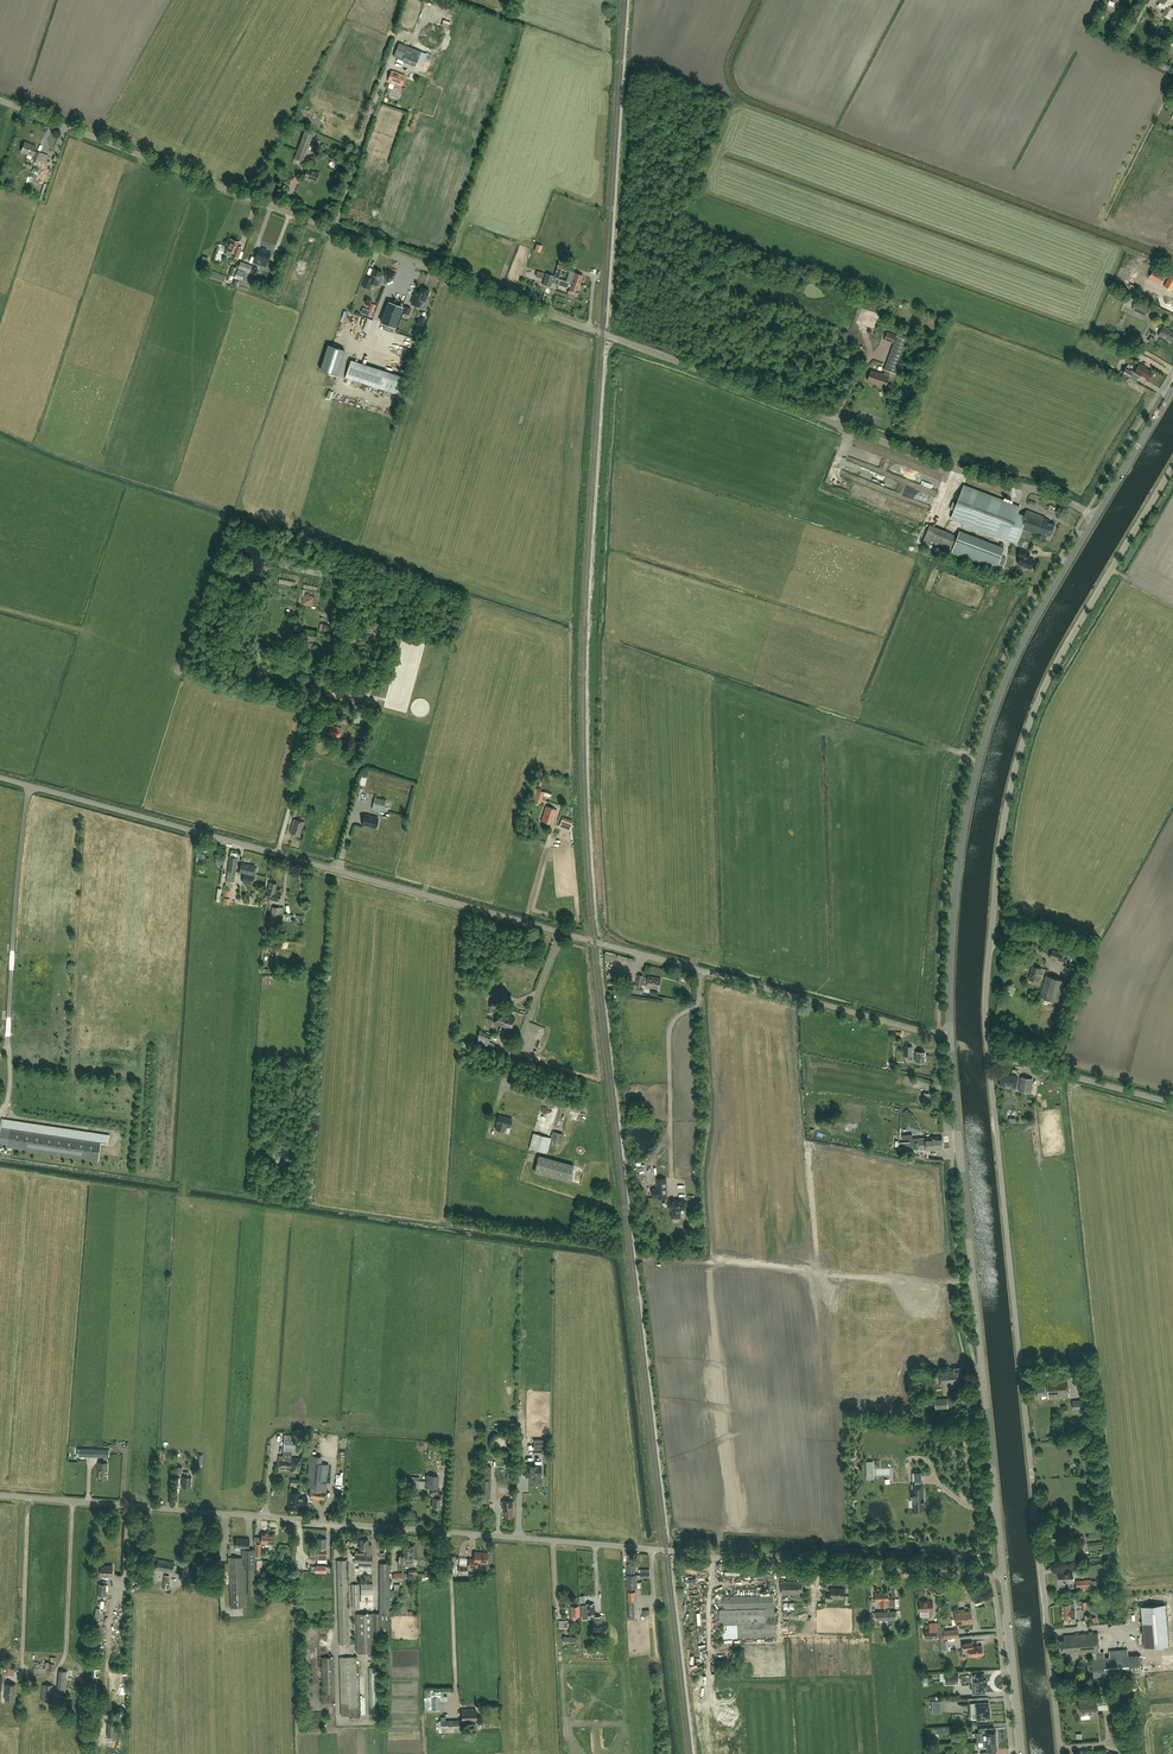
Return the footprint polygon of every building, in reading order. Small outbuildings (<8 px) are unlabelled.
[(1169,18),(1172,12),(1172,10),(1168,7),(1172,0),(1159,0),(1158,1),(1167,6),(1162,15),(1169,18)] [(418,8),(414,8),(414,18),(408,17),(408,28),(416,28),(418,8)] [(1136,20),(1141,12),(1137,10),(1132,18),(1136,20)] [(1128,23),(1126,22),(1128,18),(1122,15),(1120,19),(1118,22),(1126,26),(1128,23)] [(1170,33),(1162,28),(1159,32),(1168,37),(1170,33)] [(399,43),(394,56),(416,65),(421,52),(399,43)] [(432,67),(438,68),(440,56),(434,55),(432,67)] [(408,76),(415,78),(416,70),(409,69),(408,76)] [(405,76),(392,71),(387,81),(394,84),(394,83),(401,86),(405,76)] [(314,133),(305,130),(294,158),(304,161),(314,133)] [(34,158),(38,160),(41,152),(37,150),(36,151),(34,151),(36,145),(31,144),(31,145),(24,142),(21,151),(32,155),(33,154),(35,155),(34,158)] [(304,177),(315,181),(319,173),(307,168),(304,177)] [(242,245),(238,244),(240,241),(231,238),(228,249),(234,251),(232,255),(238,257),(241,249),(242,245)] [(253,261),(265,266),(270,252),(265,250),(265,249),(262,247),(261,249),(259,248),(253,261)] [(250,272),(253,265),(241,261),(239,268),(250,272)] [(237,268),(232,267),(229,275),(230,275),(228,279),(227,282),(231,283),(232,280),(233,276),(234,277),(237,268)] [(369,288),(372,282),(380,286),(383,277),(382,276),(381,275),(382,272),(373,268),(371,274),(372,274),(371,277),(370,276),(370,277),(368,281),(364,279),(361,285),(366,287),(369,288)] [(1161,284),(1166,276),(1153,269),(1149,277),(1161,284)] [(546,271),(545,273),(542,284),(550,287),(553,276),(549,274),(550,272),(546,271)] [(574,272),(571,282),(569,281),(568,282),(571,283),(576,284),(577,283),(579,284),(582,275),(574,272)] [(271,287),(249,281),(251,275),(243,273),(240,283),(245,285),(272,293),(273,290),(270,289),(271,287)] [(1164,286),(1171,290),(1172,288),(1172,276),(1171,275),(1164,286)] [(571,283),(568,282),(555,277),(559,279),(557,284),(566,287),(567,285),(569,286),(567,291),(577,295),(579,289),(578,289),(579,284),(577,283),(576,284),(571,283)] [(404,302),(408,291),(395,286),(390,297),(404,302)] [(426,300),(427,296),(429,295),(430,292),(429,291),(429,290),(421,287),(419,292),(416,290),(411,303),(423,307),(425,306),(427,300),(426,300)] [(1151,307),(1140,301),(1137,300),(1133,309),(1136,310),(1147,315),(1151,307)] [(396,308),(397,306),(387,303),(380,323),(393,328),(400,309),(396,308)] [(371,304),(369,310),(367,315),(371,317),(373,312),(376,305),(371,304)] [(367,316),(364,329),(369,330),(372,318),(367,316)] [(416,324),(424,327),(426,322),(424,321),(425,318),(421,317),(420,319),(418,319),(416,324)] [(379,325),(377,331),(383,333),(385,327),(379,325)] [(1171,341),(1172,338),(1172,333),(1168,330),(1169,329),(1164,326),(1158,335),(1166,340),(1167,339),(1171,341)] [(893,342),(895,335),(887,332),(885,339),(893,342)] [(896,373),(908,340),(909,336),(897,333),(884,369),(885,370),(883,375),(871,370),(868,380),(886,387),(889,377),(888,376),(890,371),(896,373)] [(406,336),(404,344),(412,347),(414,339),(406,336)] [(1136,339),(1131,336),(1128,343),(1133,346),(1136,339)] [(345,350),(328,344),(320,368),(320,369),(337,374),(345,350)] [(349,357),(344,375),(395,389),(401,371),(349,357)] [(1148,380),(1152,373),(1145,368),(1139,364),(1134,372),(1140,376),(1141,375),(1148,380)] [(1125,368),(1123,373),(1130,377),(1132,372),(1125,368)] [(964,485),(954,510),(951,519),(1016,544),(1022,529),(1024,523),(1022,522),(1022,520),(1022,519),(1016,516),(1020,507),(964,485)] [(1026,510),(1022,519),(1022,520),(1022,522),(1024,523),(1022,529),(1047,538),(1048,536),(1050,537),(1054,525),(1048,523),(1049,520),(1044,518),(1045,517),(1026,510)] [(960,533),(959,537),(930,526),(922,545),(930,548),(931,546),(952,554),(952,553),(1002,572),(1004,567),(999,565),(1005,550),(960,533)] [(1022,566),(1021,567),(1022,569),(1024,570),(1026,569),(1026,567),(1031,569),(1034,560),(1028,557),(1030,553),(1021,549),(1018,557),(1020,558),(1018,565),(1022,566)] [(304,594),(303,599),(302,605),(312,607),(314,596),(304,594)] [(329,633),(330,631),(327,631),(328,625),(323,624),(322,628),(321,633),(326,634),(326,632),(329,633)] [(314,639),(315,631),(303,629),(301,639),(307,640),(307,638),(314,639)] [(293,655),(295,644),(283,641),(281,653),(293,655)] [(341,667),(338,677),(346,680),(349,669),(341,667)] [(336,709),(342,710),(344,704),(337,702),(336,709)] [(363,725),(365,714),(356,712),(353,722),(363,725)] [(328,734),(339,737),(341,728),(330,725),(328,734)] [(533,801),(541,803),(544,792),(537,790),(533,801)] [(392,802),(386,800),(375,797),(372,809),(383,812),(389,813),(392,802)] [(550,819),(553,820),(556,809),(545,805),(540,821),(549,823),(550,819)] [(365,814),(362,825),(375,828),(376,827),(377,827),(378,823),(377,823),(378,818),(365,814)] [(301,828),(302,828),(304,821),(293,818),(290,828),(291,828),(290,833),(299,835),(301,828)] [(572,823),(562,819),(559,826),(569,830),(572,823)] [(228,872),(235,873),(237,858),(230,857),(228,872)] [(241,864),(240,872),(246,874),(246,873),(253,875),(253,874),(253,872),(256,873),(257,869),(254,868),(254,867),(245,865),(241,864)] [(235,873),(228,872),(227,881),(234,882),(235,873)] [(255,874),(253,874),(253,875),(246,873),(246,874),(245,875),(244,875),(242,882),(251,884),(252,880),(254,880),(255,879),(256,875),(255,874)] [(270,883),(268,891),(267,891),(266,899),(279,902),(280,894),(275,893),(277,884),(270,883)] [(233,896),(230,896),(230,891),(225,890),(225,896),(230,896),(230,899),(229,905),(232,905),(232,903),(233,903),(233,896)] [(284,908),(279,907),(272,907),(271,924),(278,925),(279,912),(283,912),(284,908)] [(1070,957),(1067,956),(1066,955),(1067,953),(1061,951),(1060,953),(1052,951),(1050,957),(1069,963),(1071,959),(1070,957)] [(1073,963),(1071,969),(1080,973),(1082,967),(1073,963)] [(1037,981),(1041,968),(1032,966),(1029,979),(1037,981)] [(1066,981),(1046,975),(1040,997),(1060,1002),(1066,981)] [(661,979),(649,976),(646,986),(659,989),(661,979)] [(489,1007),(498,1011),(501,1003),(492,1000),(489,1007)] [(501,1022),(504,1014),(498,1012),(497,1015),(495,1014),(494,1015),(493,1018),(494,1019),(495,1020),(494,1023),(500,1026),(501,1022)] [(510,1029),(513,1021),(514,1018),(504,1014),(501,1022),(500,1026),(510,1029)] [(489,1042),(491,1036),(479,1031),(477,1037),(489,1042)] [(912,1057),(912,1046),(905,1046),(904,1056),(912,1057)] [(924,1062),(925,1052),(916,1052),(915,1062),(924,1062)] [(1002,1074),(1001,1080),(1016,1083),(1017,1076),(1002,1074)] [(1032,1079),(1021,1077),(1019,1091),(1030,1093),(1032,1079)] [(1016,1083),(1001,1080),(1000,1086),(1015,1089),(1016,1083)] [(555,1106),(550,1115),(555,1118),(560,1109),(555,1106)] [(914,1114),(907,1109),(903,1113),(908,1117),(910,1119),(914,1114)] [(495,1129),(500,1130),(504,1132),(505,1126),(510,1128),(512,1119),(498,1115),(496,1124),(495,1129)] [(98,1161),(101,1141),(6,1127),(3,1146),(98,1161)] [(562,1142),(564,1134),(553,1131),(551,1139),(562,1142)] [(533,1132),(531,1147),(548,1150),(550,1135),(533,1132)] [(942,1137),(925,1138),(913,1139),(912,1134),(902,1135),(903,1139),(910,1139),(910,1142),(919,1142),(919,1144),(943,1143),(942,1137)] [(538,1156),(534,1172),(569,1181),(573,1165),(538,1156)] [(657,1188),(653,1188),(653,1198),(658,1197),(658,1198),(667,1198),(666,1179),(657,1179),(657,1188)] [(680,1209),(689,1208),(689,1200),(671,1200),(671,1209),(672,1218),(680,1217),(680,1209)] [(948,1384),(961,1383),(960,1368),(954,1369),(954,1371),(939,1372),(940,1385),(944,1384),(944,1383),(948,1383),(948,1384)] [(1048,1398),(1068,1397),(1067,1378),(1046,1379),(1047,1385),(1045,1385),(1045,1384),(1034,1385),(1035,1396),(1045,1395),(1045,1390),(1047,1389),(1048,1398)] [(947,1398),(935,1399),(936,1409),(948,1408),(947,1398)] [(1073,1411),(1088,1409),(1088,1399),(1072,1401),(1073,1411)] [(285,1435),(284,1451),(296,1451),(297,1435),(285,1435)] [(534,1444),(534,1445),(533,1455),(542,1455),(542,1450),(550,1449),(550,1444),(534,1444)] [(95,1458),(96,1449),(84,1448),(84,1457),(95,1458)] [(293,1472),(300,1473),(301,1459),(286,1458),(285,1461),(279,1460),(278,1467),(291,1468),(291,1470),(293,1472)] [(107,1480),(107,1468),(107,1463),(98,1462),(98,1479),(107,1480)] [(541,1466),(541,1465),(536,1465),(536,1464),(529,1464),(528,1474),(535,1474),(541,1474),(541,1466)] [(487,1498),(491,1498),(492,1480),(491,1480),(491,1466),(482,1466),(481,1479),(480,1498),(484,1498),(484,1500),(487,1500),(487,1498)] [(190,1488),(191,1477),(188,1477),(189,1472),(185,1472),(184,1476),(182,1476),(182,1487),(190,1488)] [(437,1489),(438,1475),(426,1475),(425,1488),(437,1489)] [(325,1499),(327,1483),(311,1482),(309,1498),(325,1499)] [(925,1510),(925,1501),(924,1501),(924,1497),(924,1491),(922,1491),(922,1484),(912,1485),(912,1500),(913,1500),(914,1510),(925,1510)] [(299,1509),(300,1493),(290,1492),(288,1508),(299,1509)] [(442,1499),(443,1494),(439,1493),(439,1498),(433,1498),(432,1507),(441,1508),(442,1499)] [(503,1518),(513,1518),(513,1501),(501,1501),(501,1508),(503,1508),(503,1518)] [(1066,1534),(1063,1534),(1062,1526),(1050,1527),(1052,1544),(1056,1543),(1055,1539),(1063,1538),(1063,1541),(1067,1540),(1067,1541),(1078,1540),(1076,1530),(1066,1531),(1066,1534)] [(274,1544),(275,1535),(262,1533),(261,1543),(274,1544)] [(249,1548),(250,1539),(236,1538),(235,1547),(249,1548)] [(326,1549),(326,1539),(317,1538),(317,1549),(326,1549)] [(372,1564),(372,1556),(371,1555),(372,1545),(368,1544),(368,1539),(361,1539),(360,1549),(364,1549),(364,1551),(356,1550),(356,1554),(354,1554),(354,1562),(372,1564)] [(412,1559),(413,1546),(404,1545),(403,1555),(398,1554),(398,1563),(406,1564),(406,1558),(412,1559)] [(265,1558),(273,1558),(273,1553),(277,1553),(277,1550),(273,1549),(273,1548),(265,1548),(265,1558)] [(228,1557),(228,1563),(222,1563),(223,1566),(223,1571),(229,1571),(223,1571),(223,1574),(224,1574),(224,1577),(229,1577),(229,1578),(223,1578),(224,1581),(229,1581),(230,1608),(245,1607),(243,1558),(244,1568),(248,1568),(248,1591),(256,1591),(255,1568),(254,1549),(242,1549),(242,1558),(228,1557)] [(327,1552),(324,1552),(318,1551),(318,1555),(318,1560),(326,1560),(326,1555),(327,1552)] [(488,1553),(475,1552),(474,1559),(469,1559),(468,1567),(477,1568),(477,1562),(487,1563),(488,1553)] [(164,1571),(166,1561),(158,1559),(156,1570),(164,1571)] [(339,1645),(349,1644),(347,1560),(337,1560),(339,1645)] [(174,1562),(166,1561),(164,1571),(172,1573),(174,1562)] [(390,1620),(390,1563),(380,1563),(380,1613),(356,1614),(357,1653),(374,1653),(374,1635),(380,1635),(380,1620),(390,1620)] [(640,1574),(637,1574),(635,1574),(635,1564),(627,1565),(627,1579),(628,1579),(628,1588),(637,1588),(637,1578),(640,1578),(650,1578),(650,1572),(640,1572),(640,1574)] [(362,1575),(373,1576),(373,1565),(362,1565),(362,1575)] [(112,1575),(113,1566),(109,1566),(109,1567),(101,1566),(101,1575),(112,1575)] [(459,1566),(459,1575),(468,1575),(467,1566),(459,1566)] [(1064,1582),(1073,1581),(1072,1571),(1059,1572),(1059,1582),(1064,1582)] [(164,1575),(163,1584),(160,1583),(159,1588),(162,1589),(169,1590),(170,1583),(168,1583),(169,1576),(164,1575)] [(1096,1581),(1091,1581),(1091,1579),(1076,1581),(1077,1588),(1078,1588),(1078,1590),(1082,1590),(1082,1591),(1087,1591),(1087,1590),(1097,1589),(1097,1587),(1096,1581)] [(803,1596),(803,1594),(802,1582),(795,1582),(795,1581),(781,1581),(781,1594),(796,1594),(798,1594),(798,1595),(798,1597),(799,1598),(800,1598),(802,1597),(803,1596)] [(106,1596),(106,1584),(98,1584),(98,1596),(106,1596)] [(352,1608),(360,1608),(373,1608),(373,1594),(373,1584),(360,1584),(361,1594),(360,1594),(359,1584),(351,1584),(352,1608)] [(844,1598),(845,1589),(832,1588),(832,1589),(823,1588),(822,1599),(833,1600),(833,1597),(844,1598)] [(332,1589),(322,1589),(322,1598),(332,1598),(332,1589)] [(634,1606),(634,1601),(636,1601),(635,1592),(628,1592),(628,1602),(629,1619),(635,1618),(634,1606)] [(899,1599),(895,1599),(891,1599),(891,1600),(889,1600),(888,1593),(882,1594),(882,1593),(875,1593),(875,1602),(880,1602),(880,1607),(895,1606),(896,1608),(899,1608),(899,1599)] [(776,1595),(725,1596),(725,1609),(776,1608),(776,1595)] [(927,1610),(929,1610),(929,1614),(933,1614),(933,1610),(933,1600),(920,1601),(920,1611),(927,1611),(927,1610)] [(586,1615),(595,1614),(594,1604),(586,1604),(586,1615)] [(1069,1618),(1076,1618),(1075,1604),(1071,1605),(1063,1605),(1063,1614),(1064,1618),(1069,1618)] [(1165,1604),(1141,1607),(1145,1648),(1169,1646),(1165,1604)] [(575,1616),(580,1615),(579,1605),(571,1606),(571,1620),(575,1619),(575,1616)] [(777,1639),(776,1609),(721,1610),(721,1639),(777,1639)] [(956,1625),(973,1623),(971,1611),(955,1613),(956,1625)] [(876,1612),(876,1619),(877,1625),(887,1625),(887,1619),(887,1612),(876,1612)] [(593,1625),(602,1625),(601,1617),(593,1617),(593,1625)] [(952,1641),(952,1637),(959,1636),(958,1629),(944,1631),(943,1626),(939,1627),(940,1638),(944,1638),(944,1639),(942,1639),(942,1642),(944,1642),(952,1641)] [(1139,1655),(1128,1656),(1127,1649),(1109,1650),(1110,1658),(1104,1658),(1104,1651),(1100,1652),(1098,1632),(1064,1635),(1064,1640),(1060,1640),(1061,1651),(1066,1651),(1066,1652),(1073,1652),(1073,1653),(1077,1653),(1077,1654),(1092,1653),(1094,1677),(1141,1673),(1139,1655)] [(331,1642),(331,1634),(322,1634),(322,1642),(331,1642)] [(970,1656),(983,1655),(982,1645),(970,1647),(970,1643),(963,1644),(964,1650),(969,1649),(970,1656)] [(322,1694),(335,1693),(334,1657),(322,1657),(322,1694)] [(341,1716),(357,1715),(356,1657),(339,1657),(341,1716)] [(65,1689),(67,1671),(59,1670),(57,1688),(65,1689)] [(958,1672),(945,1672),(945,1681),(959,1680),(958,1672)] [(984,1673),(975,1674),(971,1674),(972,1693),(976,1693),(985,1692),(985,1688),(987,1688),(987,1685),(987,1680),(986,1678),(985,1678),(984,1673)] [(14,1700),(15,1685),(6,1684),(5,1699),(14,1700)] [(52,1701),(53,1685),(43,1685),(42,1701),(52,1701)] [(971,1694),(971,1685),(960,1686),(961,1694),(971,1694)] [(425,1710),(431,1710),(439,1710),(438,1697),(431,1697),(424,1697),(425,1710)] [(1081,1715),(1098,1714),(1096,1699),(1089,1699),(1090,1701),(1088,1701),(1078,1702),(1079,1707),(1080,1707),(1081,1715)] [(989,1703),(973,1703),(974,1714),(971,1714),(971,1719),(977,1719),(977,1721),(980,1720),(987,1720),(986,1717),(990,1717),(990,1709),(989,1709),(989,1703)] [(101,1737),(101,1723),(102,1711),(91,1711),(90,1722),(90,1736),(101,1737)] [(470,1721),(477,1721),(476,1717),(475,1717),(475,1712),(462,1712),(462,1720),(470,1719),(470,1721)] [(441,1730),(461,1729),(461,1720),(441,1721),(441,1730)] [(116,1737),(116,1725),(107,1724),(107,1737),(116,1737)] [(987,1742),(996,1741),(995,1733),(987,1733),(987,1734),(982,1734),(983,1742),(987,1742)] [(987,1742),(988,1750),(997,1749),(996,1741),(987,1742)]
